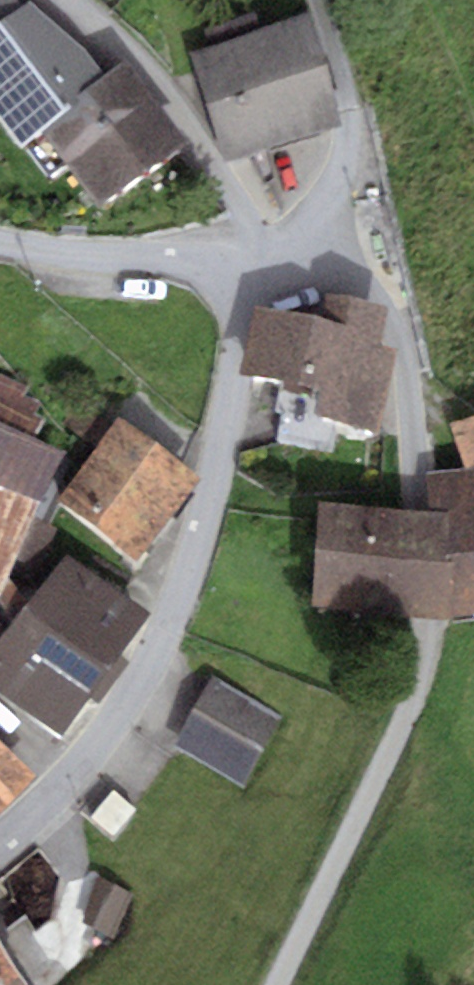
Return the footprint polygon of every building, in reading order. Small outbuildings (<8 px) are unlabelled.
[(21,8),(15,0),(0,0),(0,24),(21,8)] [(190,142),(127,60),(107,75),(82,43),(30,2),(21,8),(0,24),(0,114),(52,177),(67,161),(102,207),(190,142)] [(204,29),(209,47),(261,31),(255,14),(204,29)] [(209,47),(190,53),(222,160),(346,122),(313,15),(261,31),(209,47)] [(378,343),(385,305),(340,296),(329,294),(324,318),(301,313),(257,305),(244,373),(282,380),(280,387),(309,393),(320,395),(315,419),(339,424),(361,428),(378,431),(395,347),(378,343)] [(36,438),(44,420),(34,415),(39,403),(24,396),(28,387),(0,373),(0,421),(36,438)] [(309,393),(280,387),(275,412),(282,415),(276,443),(333,454),(339,424),(315,419),(320,395),(309,393)] [(65,424),(98,448),(114,426),(81,402),(65,424)] [(98,448),(59,503),(139,560),(201,473),(121,416),(114,426),(98,448)] [(465,465),(473,462),(473,417),(451,424),(465,465)] [(64,449),(36,438),(0,421),(0,594),(64,449)] [(320,503),(310,610),(428,621),(437,622),(473,615),(473,468),(427,473),(430,513),(421,512),(320,503)] [(0,638),(0,700),(54,742),(88,699),(96,706),(133,660),(124,653),(152,618),(68,552),(0,638)] [(283,717),(213,679),(176,747),(246,784),(283,717)] [(36,775),(0,744),(0,814),(36,775)] [(138,811),(113,789),(89,816),(115,838),(138,811)] [(96,878),(79,923),(114,936),(131,891),(96,878)] [(71,979),(29,917),(0,936),(0,984),(61,984),(71,979)]
